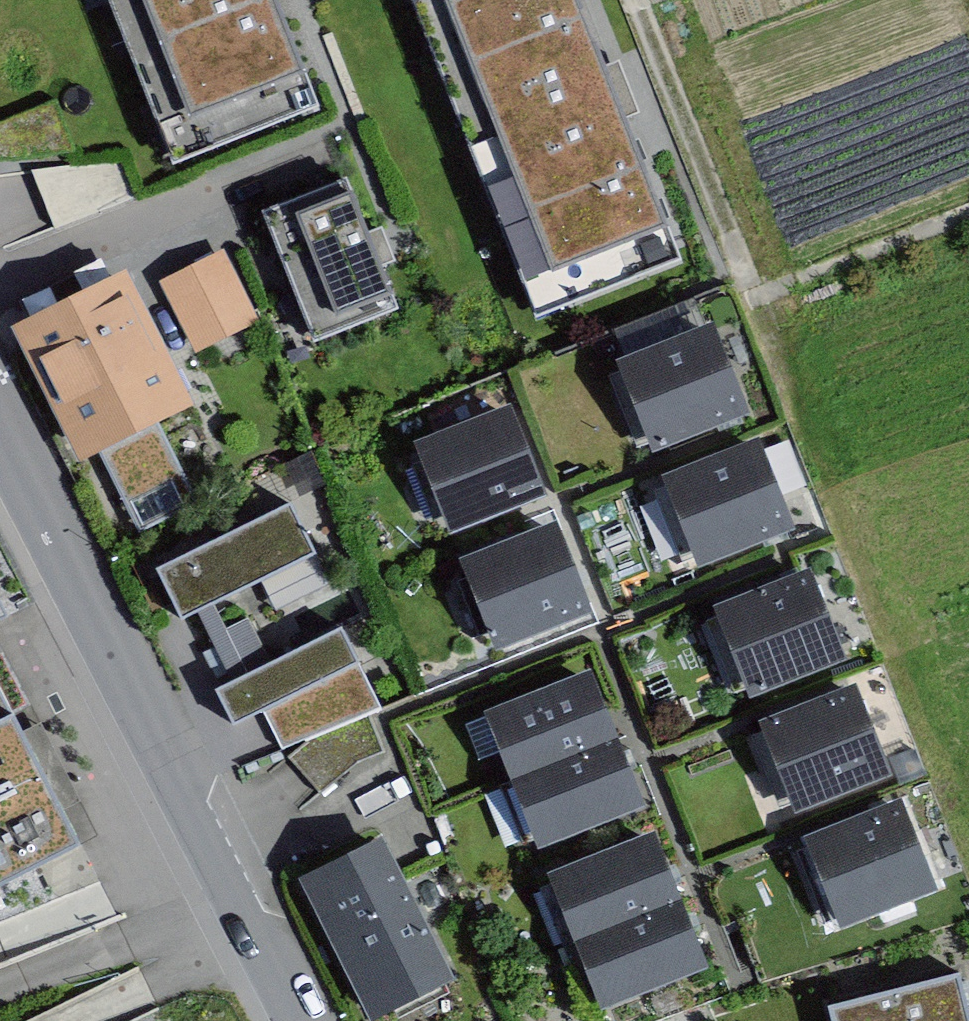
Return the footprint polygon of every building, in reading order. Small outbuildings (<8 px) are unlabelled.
[(115,25),(177,177),(235,154),(247,184),(508,78),(476,0),(177,0),(115,25)] [(529,132),(386,185),(431,305),(574,252),(529,132)] [(265,211),(319,343),(402,309),(348,178),(265,211)] [(223,262),(159,292),(194,366),(258,335),(223,262)] [(122,278),(11,335),(82,475),(194,418),(122,278)] [(611,279),(452,347),(471,393),(631,326),(611,279)] [(710,337),(621,371),(652,452),(741,419),(710,337)] [(509,418),(421,452),(452,533),(540,499),(509,418)] [(758,451),(670,485),(701,566),(789,533),(758,451)] [(287,512),(152,576),(182,640),(317,575),(287,512)] [(555,532),(467,566),(498,647),(586,614),(555,532)] [(811,581),(722,615),(753,696),(842,662),(811,581)] [(121,847),(0,597),(0,905),(121,847)] [(338,636),(214,700),(234,738),(357,674),(338,636)] [(589,680),(489,720),(518,789),(617,748),(589,680)] [(854,697),(766,730),(797,812),(885,778),(854,697)] [(617,748),(518,789),(542,849),(640,810),(617,748)] [(900,810),(811,843),(843,925),(931,891),(900,810)] [(652,839),(553,880),(581,948),(680,908),(652,839)] [(382,849),(306,887),(373,1019),(449,981),(382,849)] [(705,972),(680,908),(581,948),(607,1010),(705,972)] [(829,1020),(968,1020),(958,982),(827,1014),(829,1020)]
